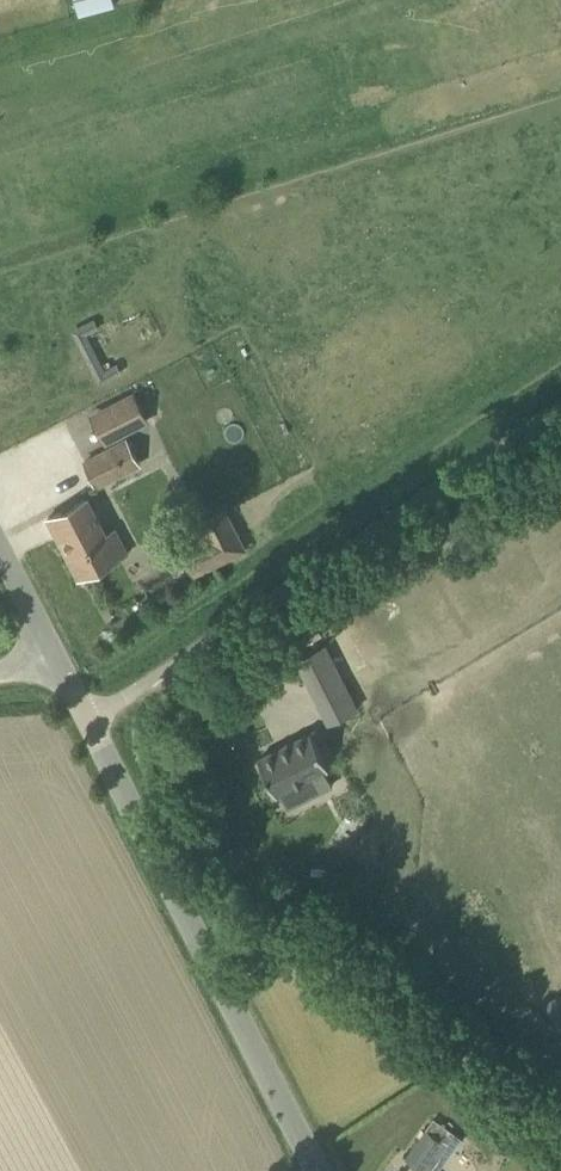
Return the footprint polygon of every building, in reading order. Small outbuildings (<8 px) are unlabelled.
[(114,3),(114,0),(72,0),(76,13),(114,3)] [(104,381),(122,371),(117,360),(107,365),(85,322),(76,327),(104,381)] [(132,388),(87,412),(104,443),(149,419),(132,388)] [(97,488),(141,465),(128,439),(83,462),(97,488)] [(119,557),(88,497),(49,517),(58,534),(64,531),(86,573),(119,557)] [(206,539),(219,563),(245,550),(225,509),(197,522),(206,539)] [(336,645),(311,657),(344,721),(369,709),(336,645)] [(322,732),(270,759),(288,795),(306,785),(314,801),(344,785),(337,770),(340,768),(322,732)] [(421,1169),(445,1136),(451,1129),(435,1117),(406,1159),(421,1169)]
